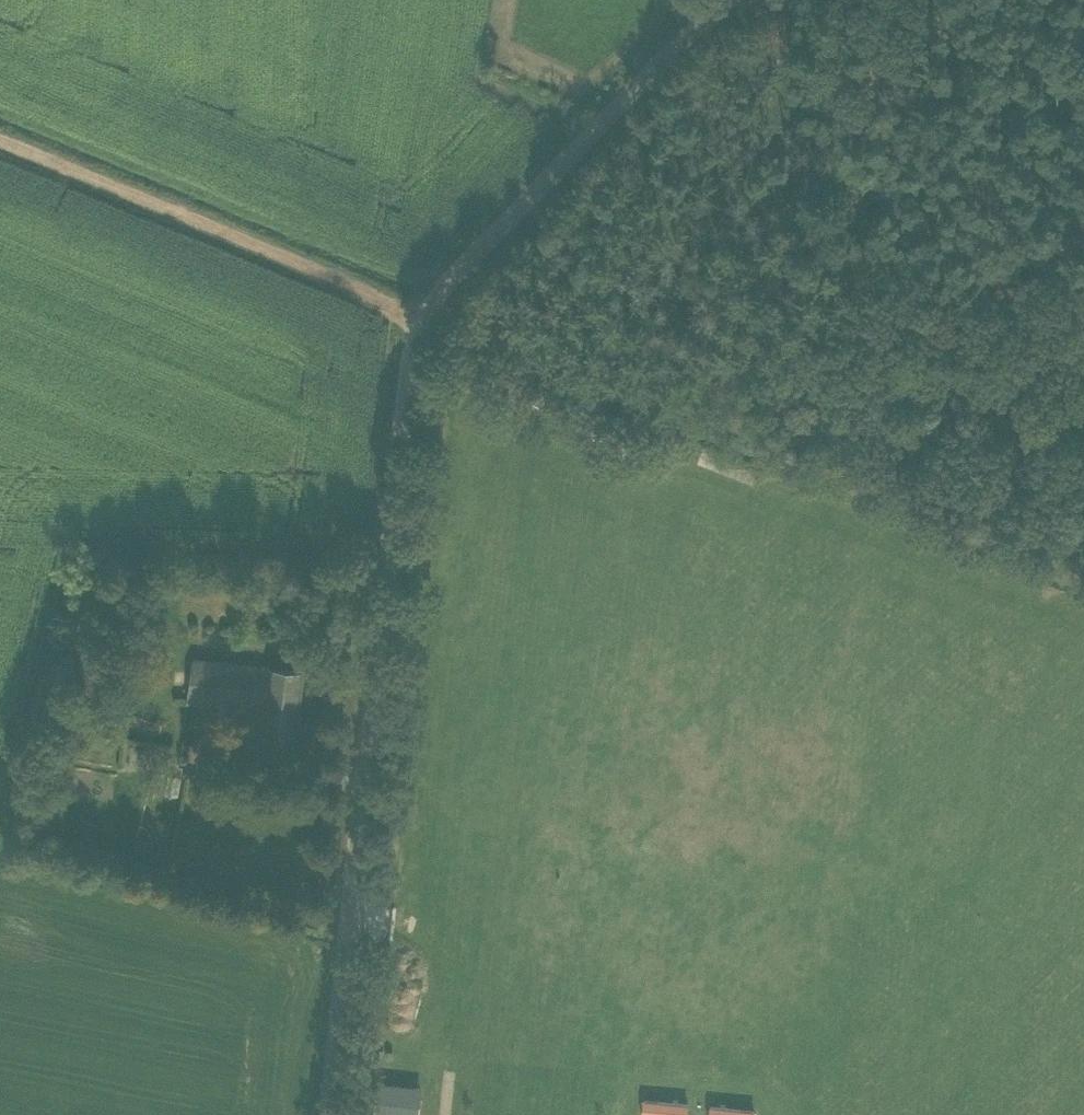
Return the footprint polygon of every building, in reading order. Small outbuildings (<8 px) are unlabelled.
[(193,657),(188,699),(216,702),(237,704),(249,705),(247,728),(262,729),(259,759),(272,761),(293,763),(304,670),(282,667),(197,657),(193,657)] [(168,776),(164,795),(177,797),(180,778),(168,776)] [(163,857),(149,856),(148,865),(163,865),(163,857)]
